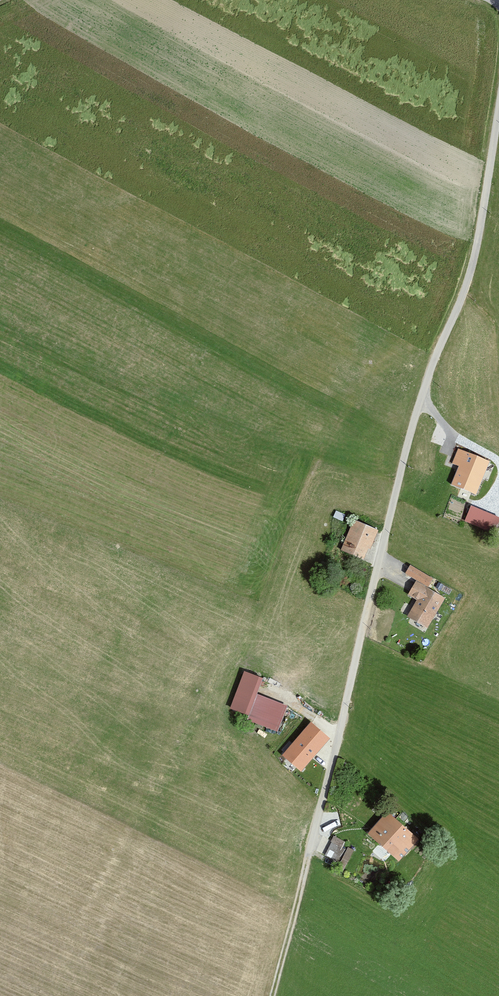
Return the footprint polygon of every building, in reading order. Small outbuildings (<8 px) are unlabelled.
[(493,462),(462,450),(450,483),(481,495),(493,462)] [(498,518),(474,508),(468,522),(493,532),(498,518)] [(364,561),(379,531),(359,521),(343,550),(364,561)] [(412,617),(427,627),(446,598),(430,588),(435,580),(415,567),(410,575),(423,583),(415,595),(422,600),(412,617)] [(230,710),(279,728),(288,704),(259,693),(265,676),(245,669),(230,710)] [(312,725),(286,755),(302,769),(328,739),(312,725)] [(388,814),(371,835),(402,860),(419,839),(388,814)] [(333,834),(326,855),(341,860),(348,839),(333,834)] [(346,864),(355,848),(349,845),(341,861),(346,864)]
